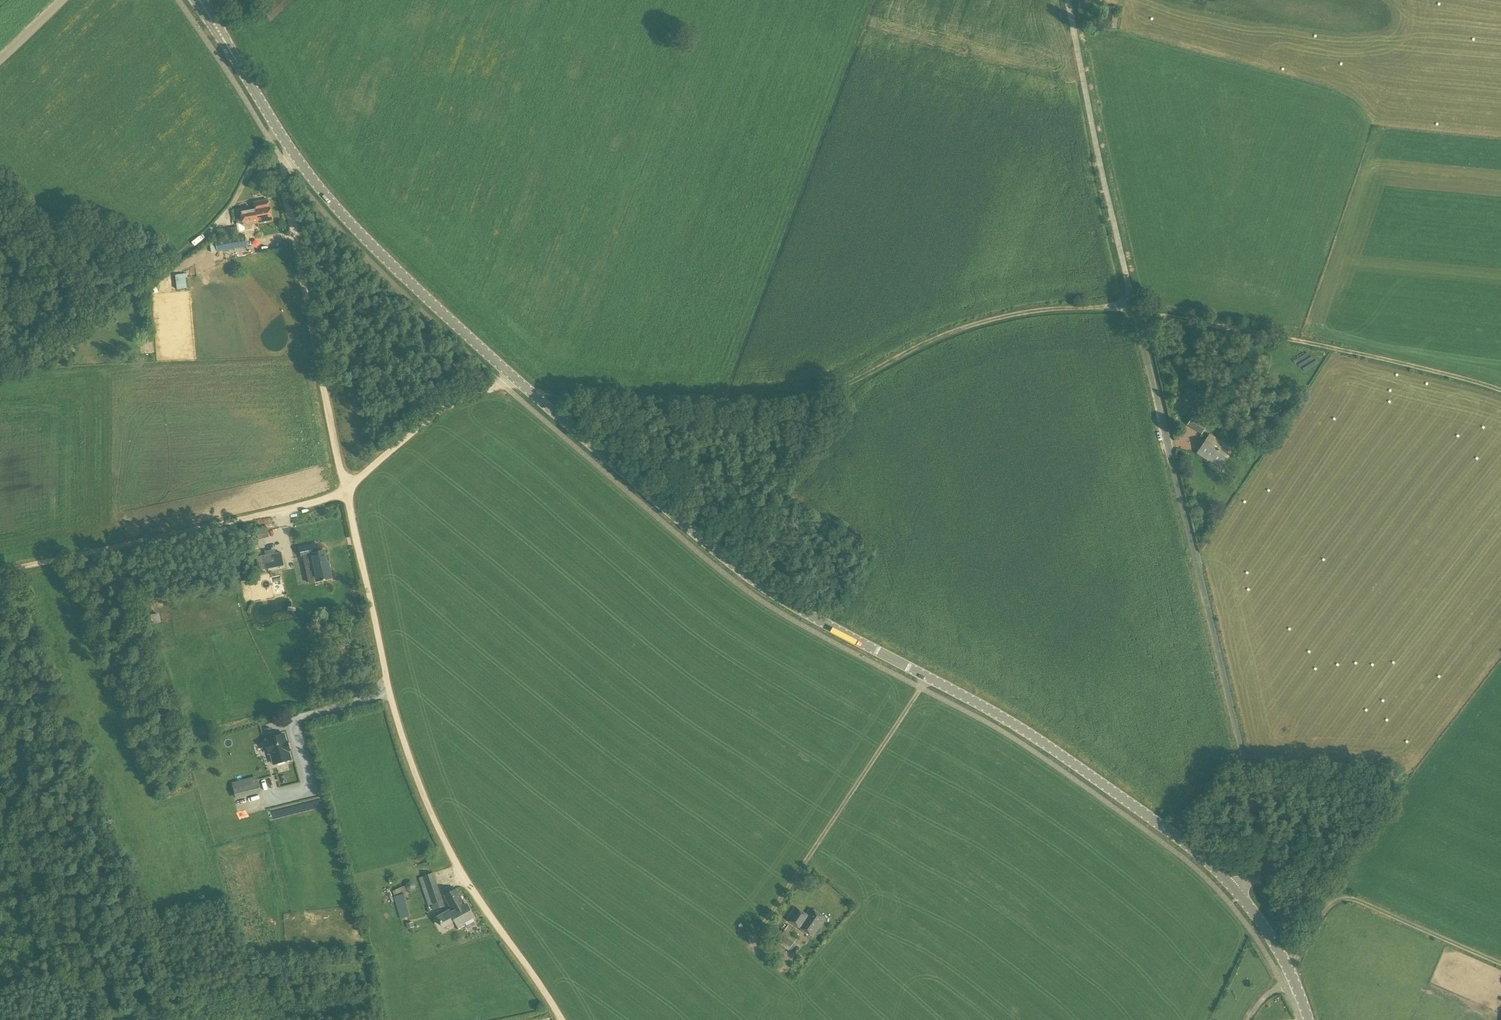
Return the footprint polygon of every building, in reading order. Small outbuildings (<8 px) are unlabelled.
[(241,219),(237,220),(239,229),(244,228),(244,226),(273,221),(270,205),(269,205),(268,199),(253,202),(255,208),(240,211),(241,219)] [(220,238),(238,235),(237,227),(219,230),(220,238)] [(211,242),(205,247),(206,255),(247,247),(245,235),(211,242)] [(187,289),(186,274),(175,274),(176,289),(187,289)] [(1201,433),(1209,422),(1195,413),(1188,424),(1201,433)] [(1221,468),(1233,449),(1209,435),(1198,453),(1221,468)] [(269,537),(267,527),(256,529),(258,539),(269,537)] [(318,551),(317,544),(299,547),(301,556),(311,554),(317,581),(332,578),(330,569),(328,569),(327,564),(324,550),(318,551)] [(263,569),(284,565),(281,552),(261,556),(263,569)] [(282,574),(269,577),(274,599),(286,596),(282,574)] [(152,625),(161,623),(159,613),(150,615),(152,625)] [(286,741),(284,733),(267,738),(267,740),(265,740),(269,753),(271,752),(274,763),(291,758),(289,750),(287,741),(286,741)] [(236,799),(261,793),(257,777),(232,783),(236,799)] [(445,906),(433,873),(422,876),(423,876),(419,878),(428,906),(432,904),(433,910),(445,906)] [(465,905),(456,888),(444,895),(452,909),(437,917),(443,927),(455,920),(458,927),(474,918),(473,917),(475,916),(468,903),(465,905)] [(405,901),(396,903),(401,919),(410,916),(405,901)] [(806,914),(795,907),(787,918),(814,936),(825,918),(810,908),(806,914)] [(788,950),(797,940),(789,933),(793,929),(789,926),(776,941),(788,950)]
